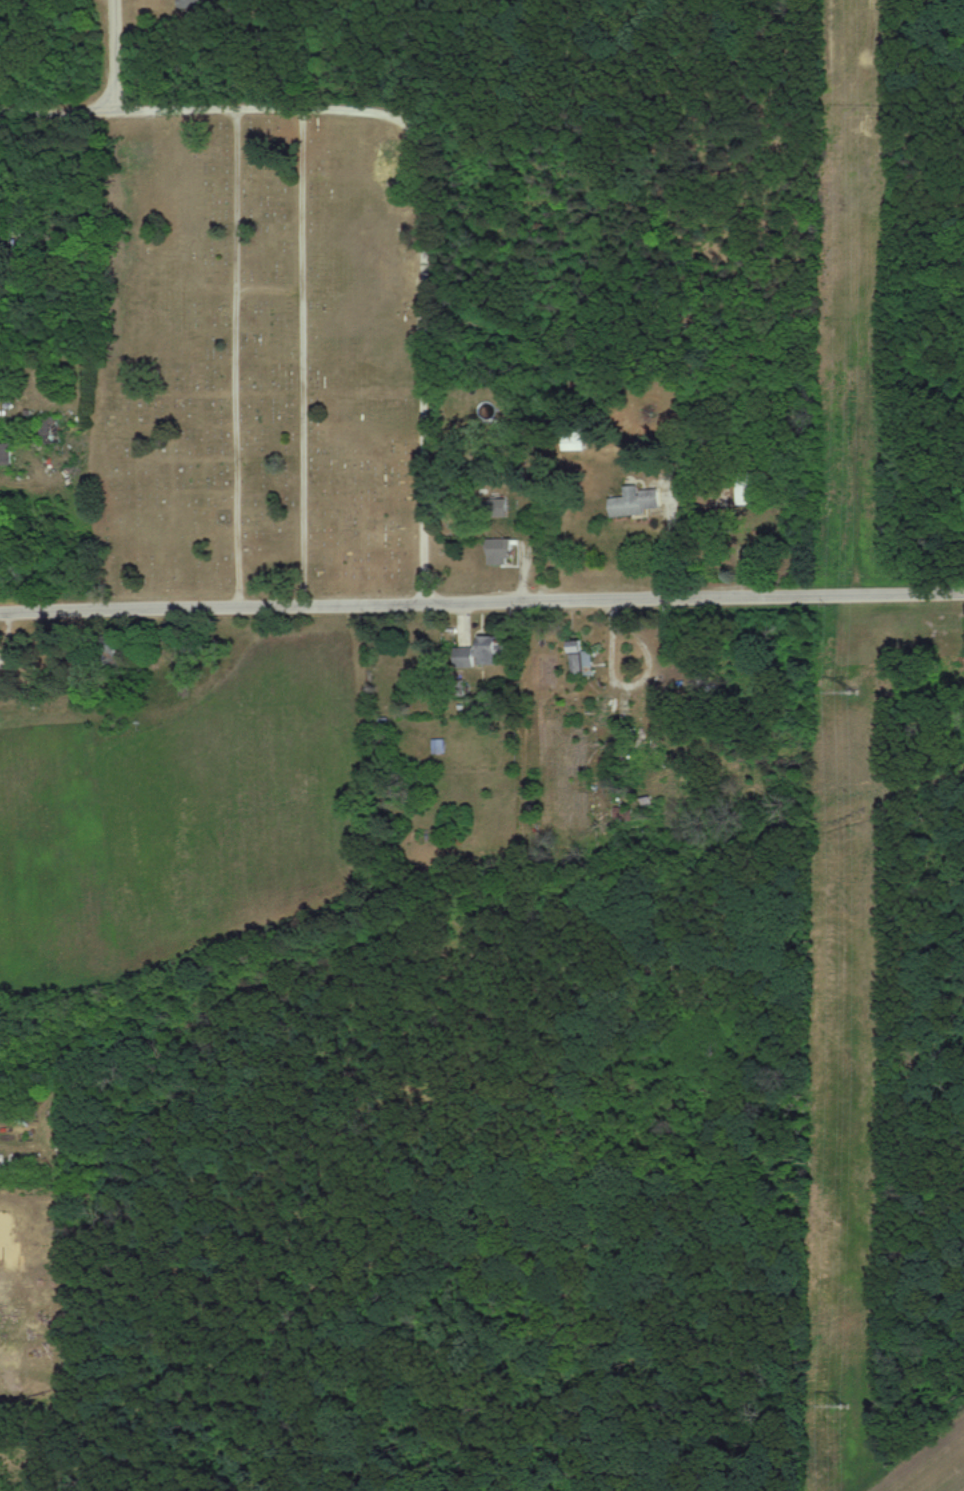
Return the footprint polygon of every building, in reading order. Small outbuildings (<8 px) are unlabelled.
[(612,498),(613,517),(647,515),(645,485),(626,486),(627,497),(612,498)] [(489,565),(518,565),(518,538),(489,538),(489,565)] [(480,635),(480,664),(504,664),(504,635),(480,635)] [(576,674),(592,674),(592,651),(586,651),(586,637),(576,637),(576,674)]
